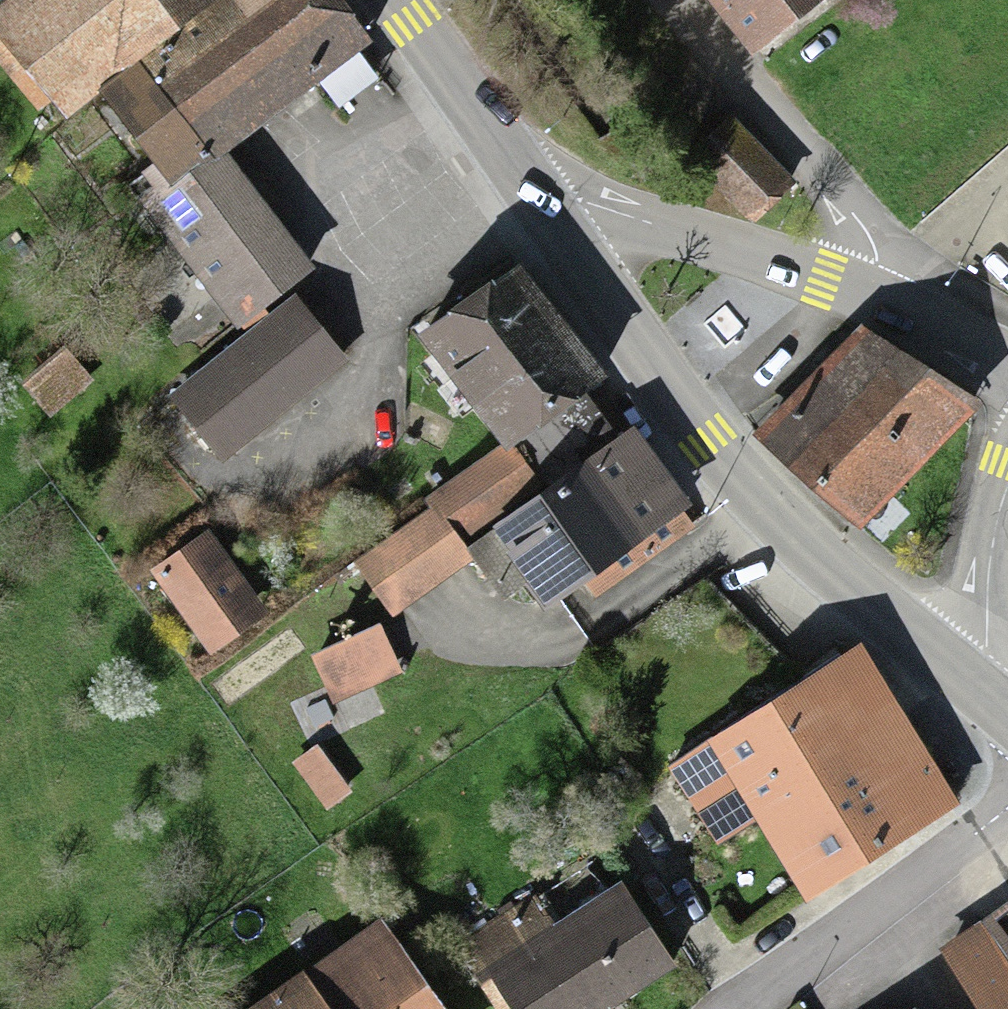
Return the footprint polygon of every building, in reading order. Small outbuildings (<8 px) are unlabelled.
[(22,3),(0,20),(0,55),(63,130),(143,61),(151,70),(233,0),(29,0),(22,3)] [(151,70),(102,112),(180,203),(221,168),(363,45),(325,0),(233,0),(151,70)] [(754,66),(833,5),(829,0),(703,0),(754,66)] [(785,180),(731,129),(693,170),(747,220),(785,180)] [(312,273),(221,168),(180,203),(173,208),(185,222),(162,241),(242,333),(312,273)] [(521,282),(423,351),(502,463),(600,394),(521,282)] [(340,374),(287,310),(171,407),(224,470),(340,374)] [(862,326),(755,436),(862,531),(982,405),(862,326)] [(61,364),(20,396),(43,425),(84,392),(61,364)] [(629,445),(533,509),(454,560),(489,612),(528,587),(546,615),(686,520),(629,445)] [(502,463),(424,514),(454,560),(533,509),(502,463)] [(260,629),(203,550),(154,585),(211,664),(260,629)] [(859,663),(679,773),(706,816),(741,795),(810,908),(955,820),(859,663)] [(500,1008),(630,1008),(671,980),(616,903),(549,951),(525,917),(465,960),(500,1008)] [(1000,991),(978,941),(936,966),(969,1008),(1007,1008),(1007,1001),(1000,991)] [(281,1008),(424,1008),(376,942),(281,1008)]
